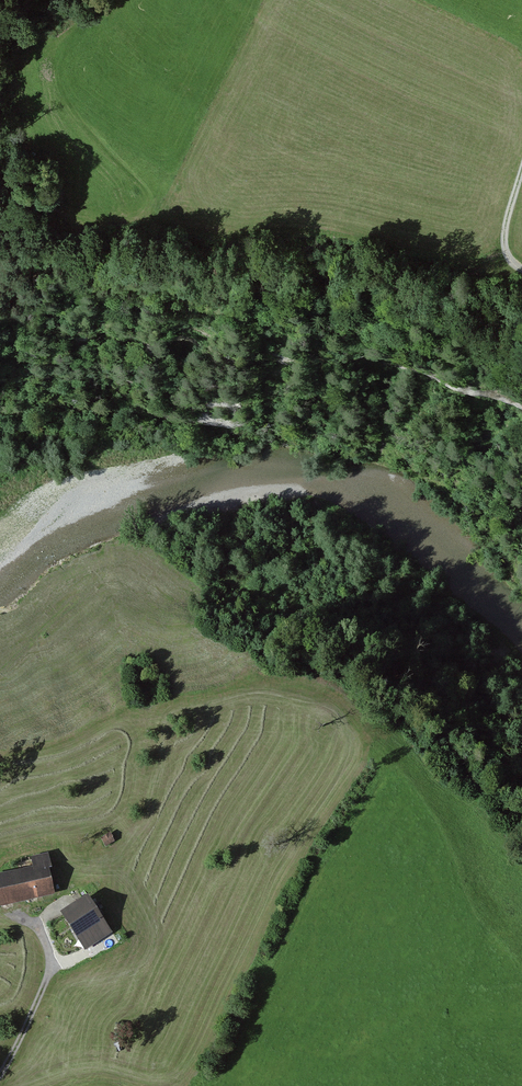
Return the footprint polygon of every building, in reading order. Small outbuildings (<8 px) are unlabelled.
[(110,834),(100,839),(105,847),(114,842),(110,834)] [(0,877),(0,910),(54,897),(49,871),(52,870),(49,855),(31,859),(33,869),(0,877)] [(87,898),(61,915),(85,951),(111,934),(87,898)]
